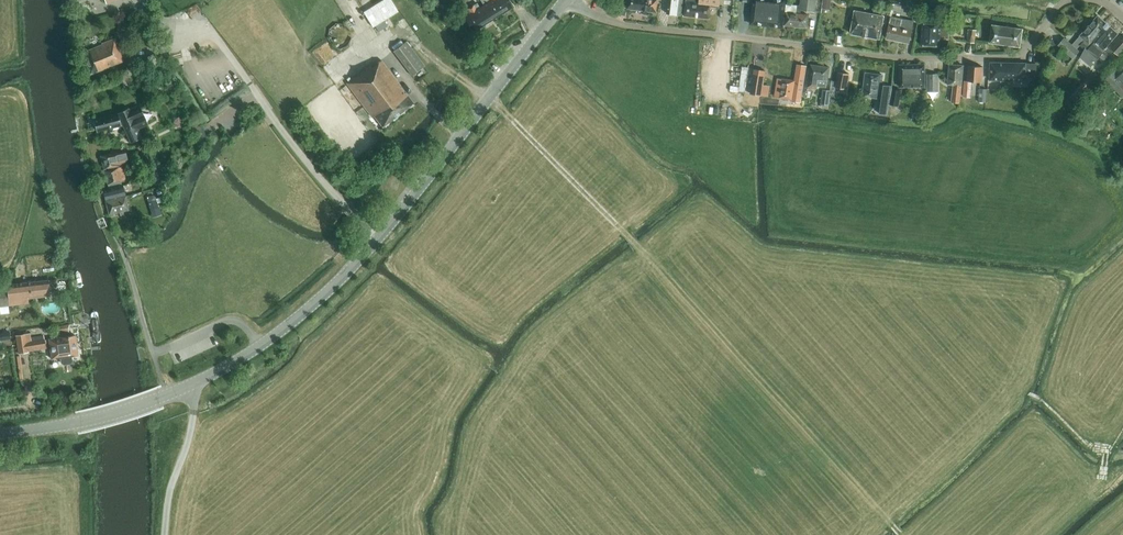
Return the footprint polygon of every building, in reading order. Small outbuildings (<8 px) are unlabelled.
[(391,0),(383,0),(364,12),(373,27),(398,11),(391,0)] [(442,14),(448,8),(441,0),(435,6),(442,14)] [(484,5),(492,19),(502,12),(495,0),(492,0),(484,5)] [(502,12),(512,6),(508,0),(495,0),(502,12)] [(627,8),(656,12),(658,0),(628,0),(627,8)] [(667,13),(681,15),(683,0),(668,0),(667,13)] [(720,0),(686,0),(684,15),(709,18),(710,6),(719,7),(720,0)] [(751,21),(783,25),(785,12),(783,12),(784,2),(780,1),(780,2),(765,0),(753,0),(753,9),(752,9),(751,21)] [(799,9),(821,12),(822,0),(801,0),(799,9)] [(823,8),(830,9),(831,0),(824,0),(823,8)] [(492,19),(484,5),(480,8),(477,3),(471,7),(482,25),(492,19)] [(787,4),(786,12),(784,25),(807,27),(808,14),(796,13),(797,5),(787,4)] [(845,21),(848,7),(837,5),(835,19),(845,21)] [(482,25),(471,7),(468,8),(471,13),(464,18),(472,31),(482,25)] [(880,38),(884,15),(855,10),(850,33),(863,35),(862,36),(867,37),(867,36),(880,38)] [(1077,48),(1082,43),(1085,39),(1089,43),(1107,23),(1098,15),(1077,39),(1072,44),(1064,38),(1058,45),(1072,58),(1079,50),(1077,48)] [(891,16),(886,38),(909,42),(914,21),(891,16)] [(950,24),(948,24),(941,23),(922,22),(921,44),(940,45),(940,39),(949,40),(950,24)] [(1082,43),(1086,47),(1097,58),(1103,52),(1106,55),(1112,49),(1120,55),(1122,52),(1122,38),(1120,34),(1118,33),(1107,23),(1089,43),(1085,39),(1082,43)] [(1020,46),(1022,29),(992,24),(990,42),(1020,46)] [(969,28),(968,41),(974,42),(976,29),(969,28)] [(105,68),(123,61),(114,38),(102,43),(102,45),(82,53),(90,74),(106,68),(105,68)] [(424,65),(406,41),(393,51),(411,75),(424,65)] [(1080,58),(1093,68),(1099,61),(1086,50),(1080,58)] [(149,61),(154,72),(165,67),(160,56),(149,61)] [(401,86),(387,67),(381,60),(372,67),(370,65),(347,83),(372,117),(374,116),(380,124),(382,127),(414,103),(405,92),(404,93),(400,87),(401,86)] [(1026,63),(990,62),(990,79),(1025,80),(1026,77),(1033,77),(1033,65),(1032,63),(1026,63)] [(780,97),(792,99),(801,100),(805,76),(806,66),(797,64),(796,75),(795,80),(782,78),(778,78),(775,96),(780,97)] [(828,80),(829,67),(811,64),(808,87),(812,87),(814,78),(825,80),(824,89),(823,89),(821,103),(830,104),(832,90),(833,81),(828,80)] [(925,86),(925,64),(900,64),(900,87),(925,86)] [(963,65),(949,64),(948,83),(954,84),(952,101),(960,101),(963,65)] [(983,66),(968,65),(967,80),(965,80),(963,96),(970,97),(971,87),(972,81),(979,81),(979,88),(978,101),(986,101),(987,88),(988,88),(988,79),(982,79),(983,66)] [(748,67),(742,66),(738,93),(744,93),(748,67)] [(761,95),(761,94),(766,95),(768,86),(763,86),(765,70),(754,68),(750,93),(749,101),(759,103),(761,95)] [(1122,96),(1122,95),(1122,72),(1120,75),(1115,69),(1105,79),(1122,96)] [(847,89),(850,73),(838,71),(836,81),(836,87),(847,89)] [(1094,71),(1090,77),(1096,82),(1100,77),(1094,71)] [(124,76),(128,87),(137,83),(133,72),(124,76)] [(881,85),(883,74),(866,72),(862,95),(880,98),(878,112),(886,113),(891,85),(883,84),(883,85),(881,85)] [(939,91),(938,73),(927,73),(927,91),(939,91)] [(1094,100),(1100,93),(1094,88),(1088,95),(1094,100)] [(898,105),(901,90),(892,89),(890,104),(898,105)] [(139,106),(130,110),(129,108),(118,113),(123,126),(121,127),(125,135),(127,134),(130,141),(142,136),(138,129),(147,124),(139,106)] [(120,125),(120,124),(117,112),(94,118),(97,131),(120,125)] [(112,149),(113,152),(101,155),(104,169),(121,165),(120,163),(128,161),(124,146),(112,149)] [(161,163),(156,166),(156,167),(158,171),(162,179),(168,177),(161,163)] [(109,188),(121,185),(120,181),(125,180),(122,166),(104,171),(108,184),(109,188)] [(162,181),(158,172),(152,175),(156,183),(162,181)] [(122,185),(121,185),(109,188),(103,190),(106,201),(125,196),(122,185)] [(148,200),(150,201),(149,203),(151,209),(158,206),(155,196),(153,195),(148,196),(147,198),(148,200)] [(128,209),(125,196),(106,201),(109,214),(128,209)] [(50,295),(48,280),(6,285),(7,287),(0,288),(0,306),(28,303),(27,298),(50,295)] [(69,332),(69,324),(56,326),(57,334),(69,332)] [(44,338),(31,340),(30,332),(15,335),(18,353),(29,351),(28,346),(32,346),(32,349),(46,346),(44,338)] [(71,356),(78,355),(75,335),(55,338),(55,342),(49,343),(51,359),(60,357),(61,362),(63,364),(70,363),(72,361),(71,356)]
